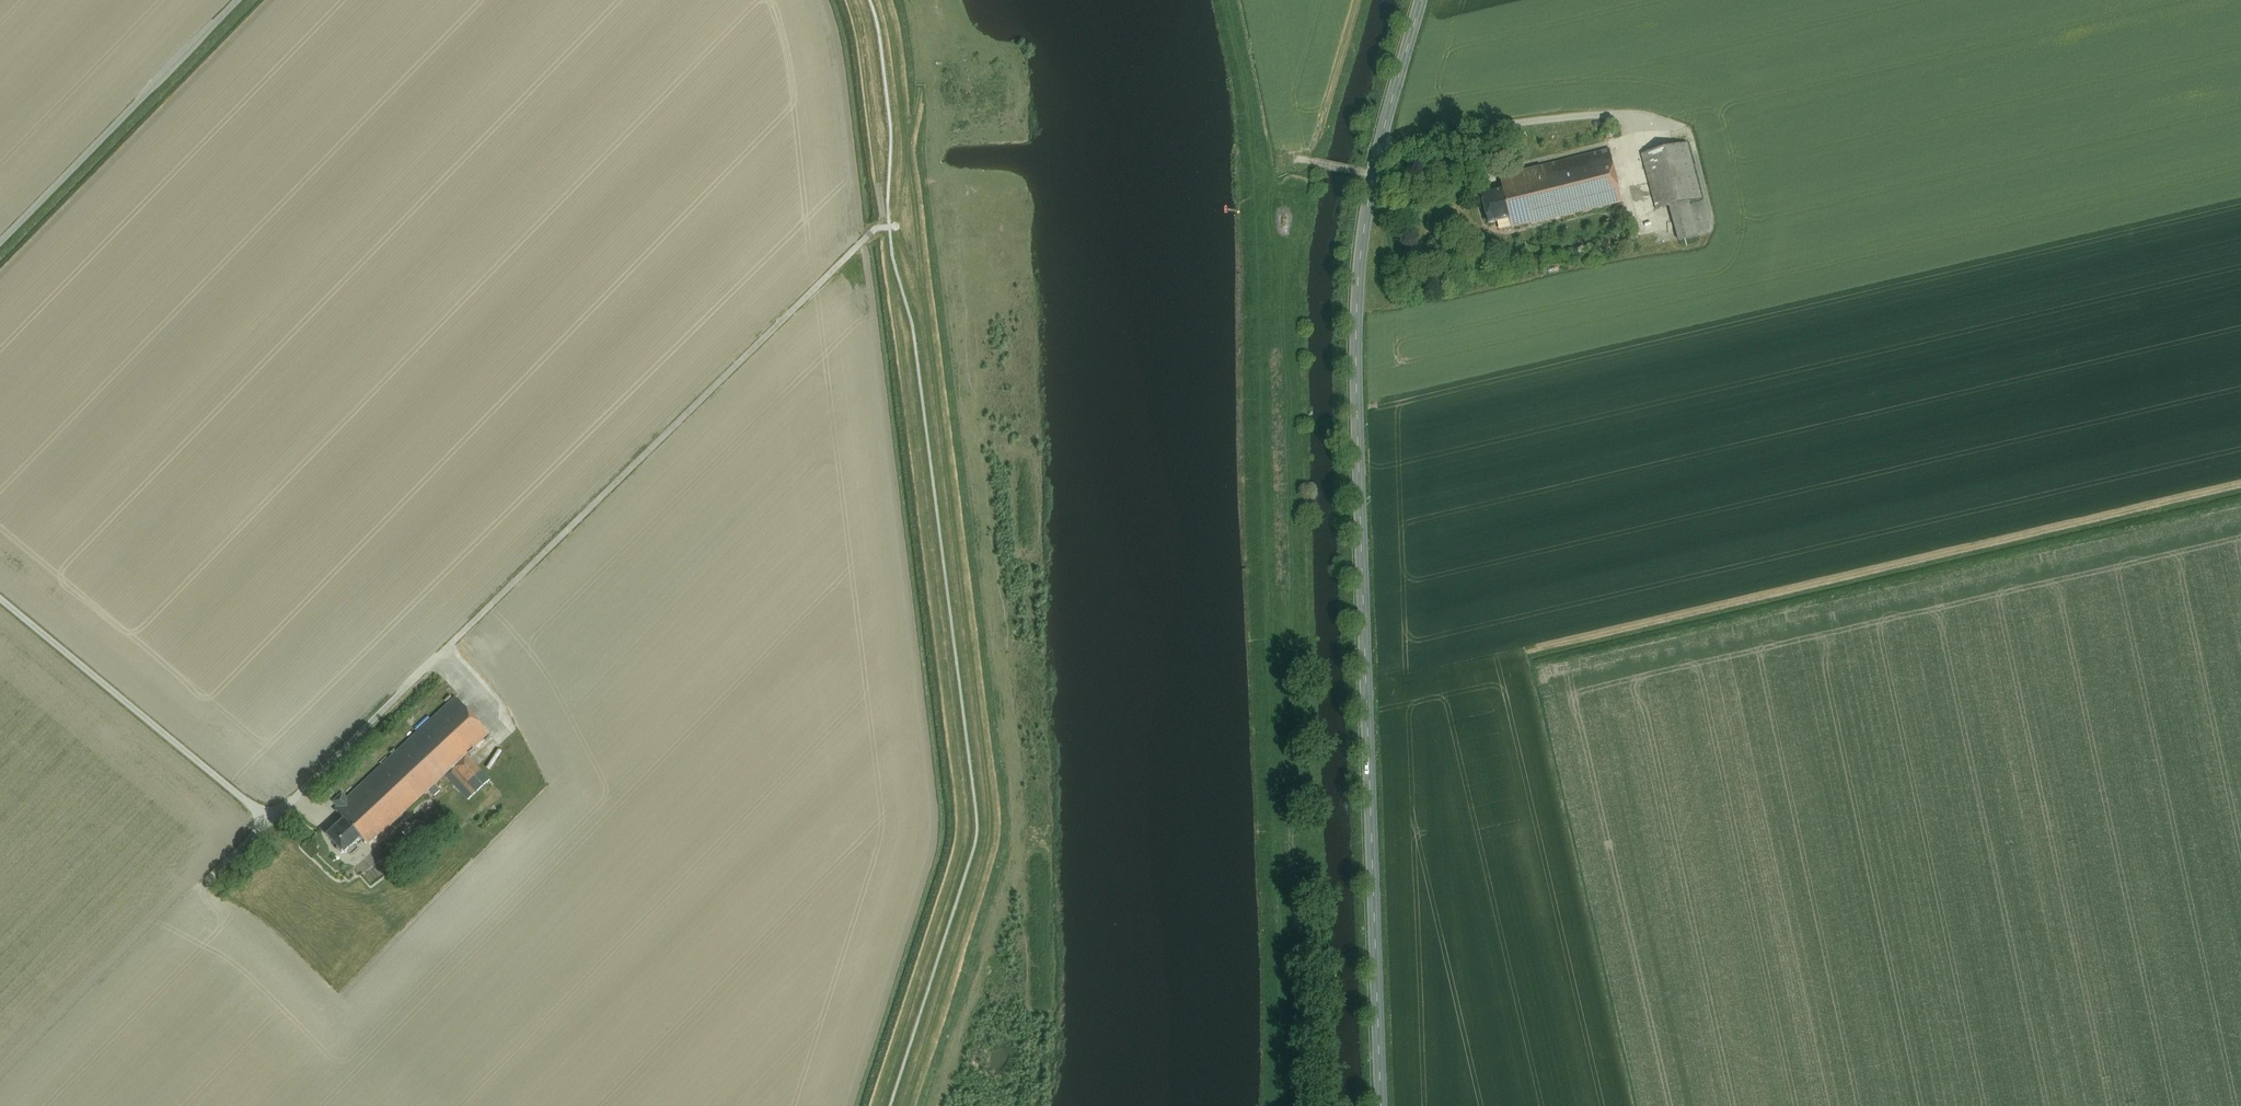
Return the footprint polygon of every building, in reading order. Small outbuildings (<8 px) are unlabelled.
[(1687,143),(1642,155),(1657,209),(1669,206),(1679,242),(1698,237),(1688,202),(1702,199),(1687,143)] [(1514,233),(1624,205),(1610,150),(1500,179),(1503,193),(1482,198),(1489,227),(1511,221),(1514,233)] [(362,838),(370,847),(445,774),(469,800),(490,780),(466,755),(488,733),(453,696),(347,797),(342,792),(333,802),(338,807),(335,809),(345,818),(327,835),(345,854),(362,838)]
